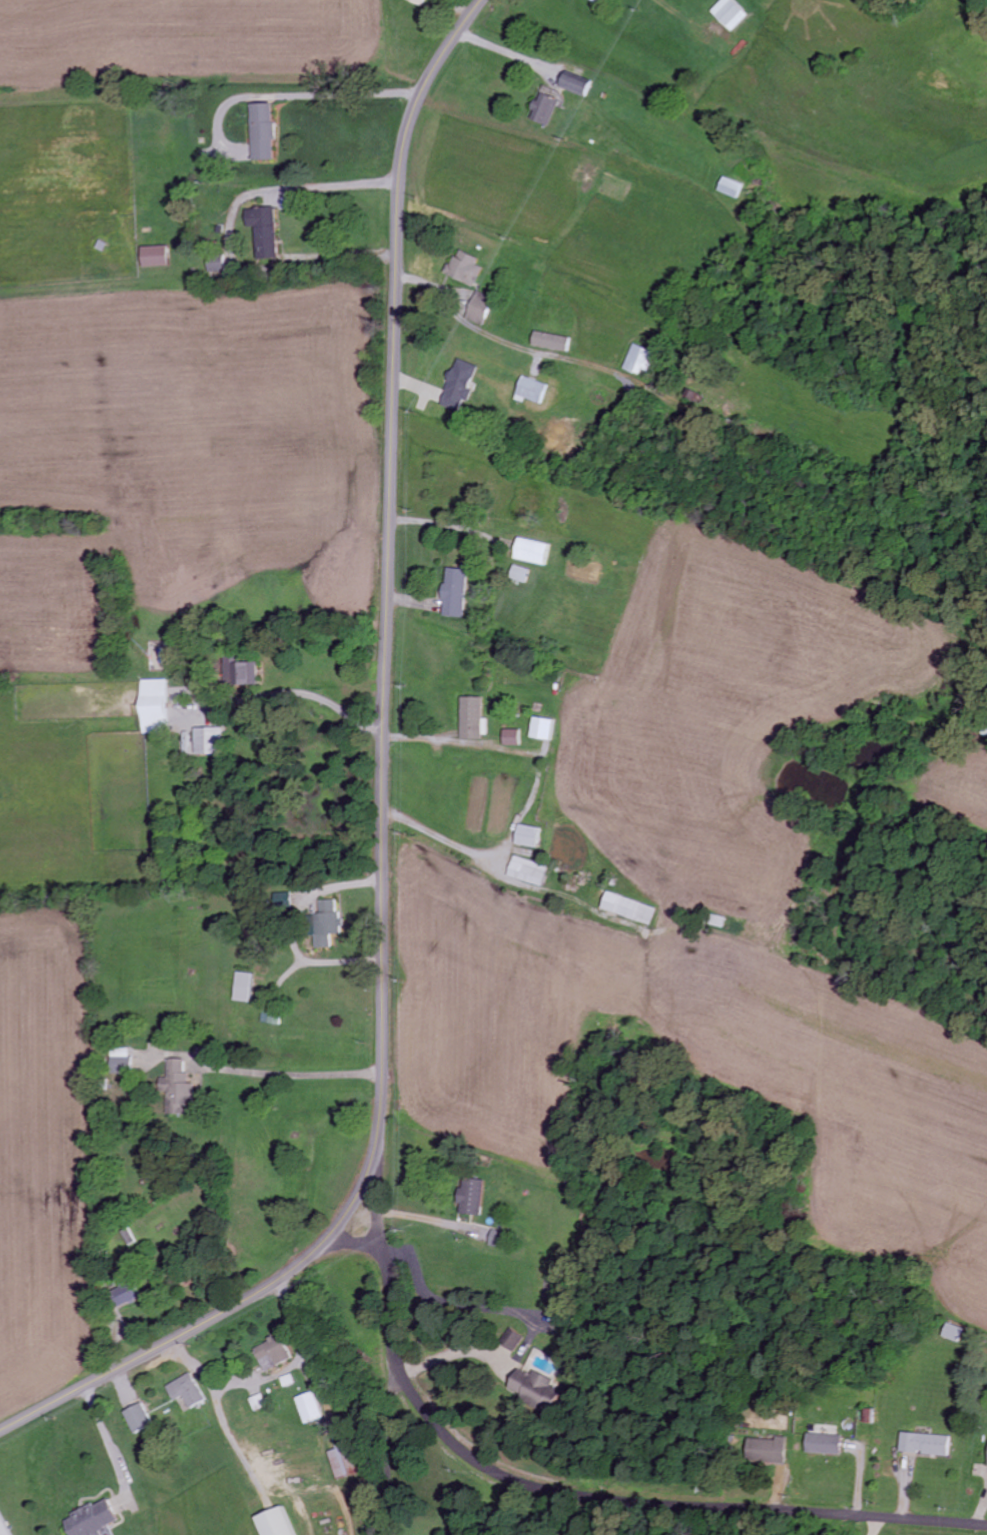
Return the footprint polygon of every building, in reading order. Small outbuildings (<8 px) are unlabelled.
[(422,8),(426,0),(403,0),(422,8)] [(748,17),(731,0),(723,0),(710,13),(731,34),(748,17)] [(586,98),(591,81),(564,73),(559,89),(586,98)] [(546,128),(560,94),(543,87),(533,111),(534,112),(530,121),(546,128)] [(252,161),(275,160),(274,104),(251,104),(252,161)] [(743,186),(723,179),(717,193),(738,200),(743,186)] [(277,259),(275,209),(246,210),(246,228),(256,228),(257,260),(277,259)] [(141,247),(142,268),(168,267),(167,247),(141,247)] [(476,266),(478,259),(455,250),(446,277),(475,287),(482,268),(476,266)] [(209,274),(226,272),(224,256),(207,258),(209,274)] [(482,327),(493,299),(476,292),(465,319),(482,327)] [(569,337),(534,334),(532,349),(568,352),(569,337)] [(654,352),(633,345),(623,370),(639,376),(642,370),(646,372),(654,352)] [(476,368),(457,360),(439,407),(458,414),(463,401),(467,403),(472,391),(468,389),(476,368)] [(547,386),(522,377),(514,400),(523,403),(525,399),(540,404),(547,386)] [(513,559),(545,567),(550,546),(518,538),(513,559)] [(529,571),(512,566),(508,579),(525,585),(529,571)] [(441,617),(463,618),(467,571),(445,569),(441,617)] [(240,664),(240,658),(223,658),(224,687),(257,686),(256,663),(240,664)] [(167,680),(141,681),(141,734),(167,734),(167,680)] [(461,698),(461,739),(487,740),(487,720),(482,720),(482,699),(461,698)] [(552,741),(554,720),(533,719),(531,739),(552,741)] [(195,755),(221,755),(221,729),(194,729),(195,755)] [(503,747),(519,747),(520,731),(503,730),(503,747)] [(514,844),(535,849),(540,830),(519,825),(514,844)] [(548,868),(513,857),(507,877),(541,888),(548,868)] [(602,913),(652,924),(656,906),(606,895),(602,913)] [(330,949),(330,936),(338,935),(337,901),(319,901),(319,915),(312,916),(314,950),(330,949)] [(252,975),(235,974),(233,1002),(251,1003),(252,975)] [(130,1050),(111,1050),(110,1075),(129,1076),(130,1050)] [(165,1115),(186,1116),(186,1104),(192,1104),(193,1085),(183,1085),(184,1061),(166,1060),(166,1080),(159,1079),(159,1093),(166,1093),(165,1115)] [(482,1181),(462,1180),(462,1189),(458,1189),(457,1215),(480,1216),(482,1181)] [(500,1249),(504,1234),(493,1231),(489,1245),(500,1249)] [(142,1299),(133,1280),(118,1287),(119,1289),(109,1294),(117,1311),(142,1299)] [(522,1338),(508,1329),(498,1345),(513,1354),(522,1338)] [(264,1372),(292,1360),(282,1337),(254,1349),(264,1372)] [(507,1395),(554,1411),(560,1395),(549,1391),(553,1380),(532,1372),(532,1375),(516,1370),(507,1395)] [(188,1409),(203,1403),(192,1375),(166,1386),(172,1402),(183,1398),(188,1409)] [(297,1399),(306,1425),(324,1419),(316,1393),(297,1399)] [(134,1436),(153,1427),(142,1404),(123,1413),(134,1436)] [(839,1456),(840,1436),(806,1435),(805,1454),(839,1456)] [(899,1454),(948,1456),(949,1437),(900,1435),(899,1454)] [(785,1464),(786,1439),(776,1438),(776,1441),(748,1440),(747,1462),(785,1464)] [(330,1452),(337,1480),(357,1475),(351,1448),(330,1452)] [(107,1500),(62,1520),(69,1534),(111,1534),(109,1532),(107,1533),(105,1528),(117,1523),(107,1500)] [(284,1507),(255,1519),(261,1534),(295,1534),(284,1507)] [(0,1513),(0,1534),(10,1534),(0,1513)]
